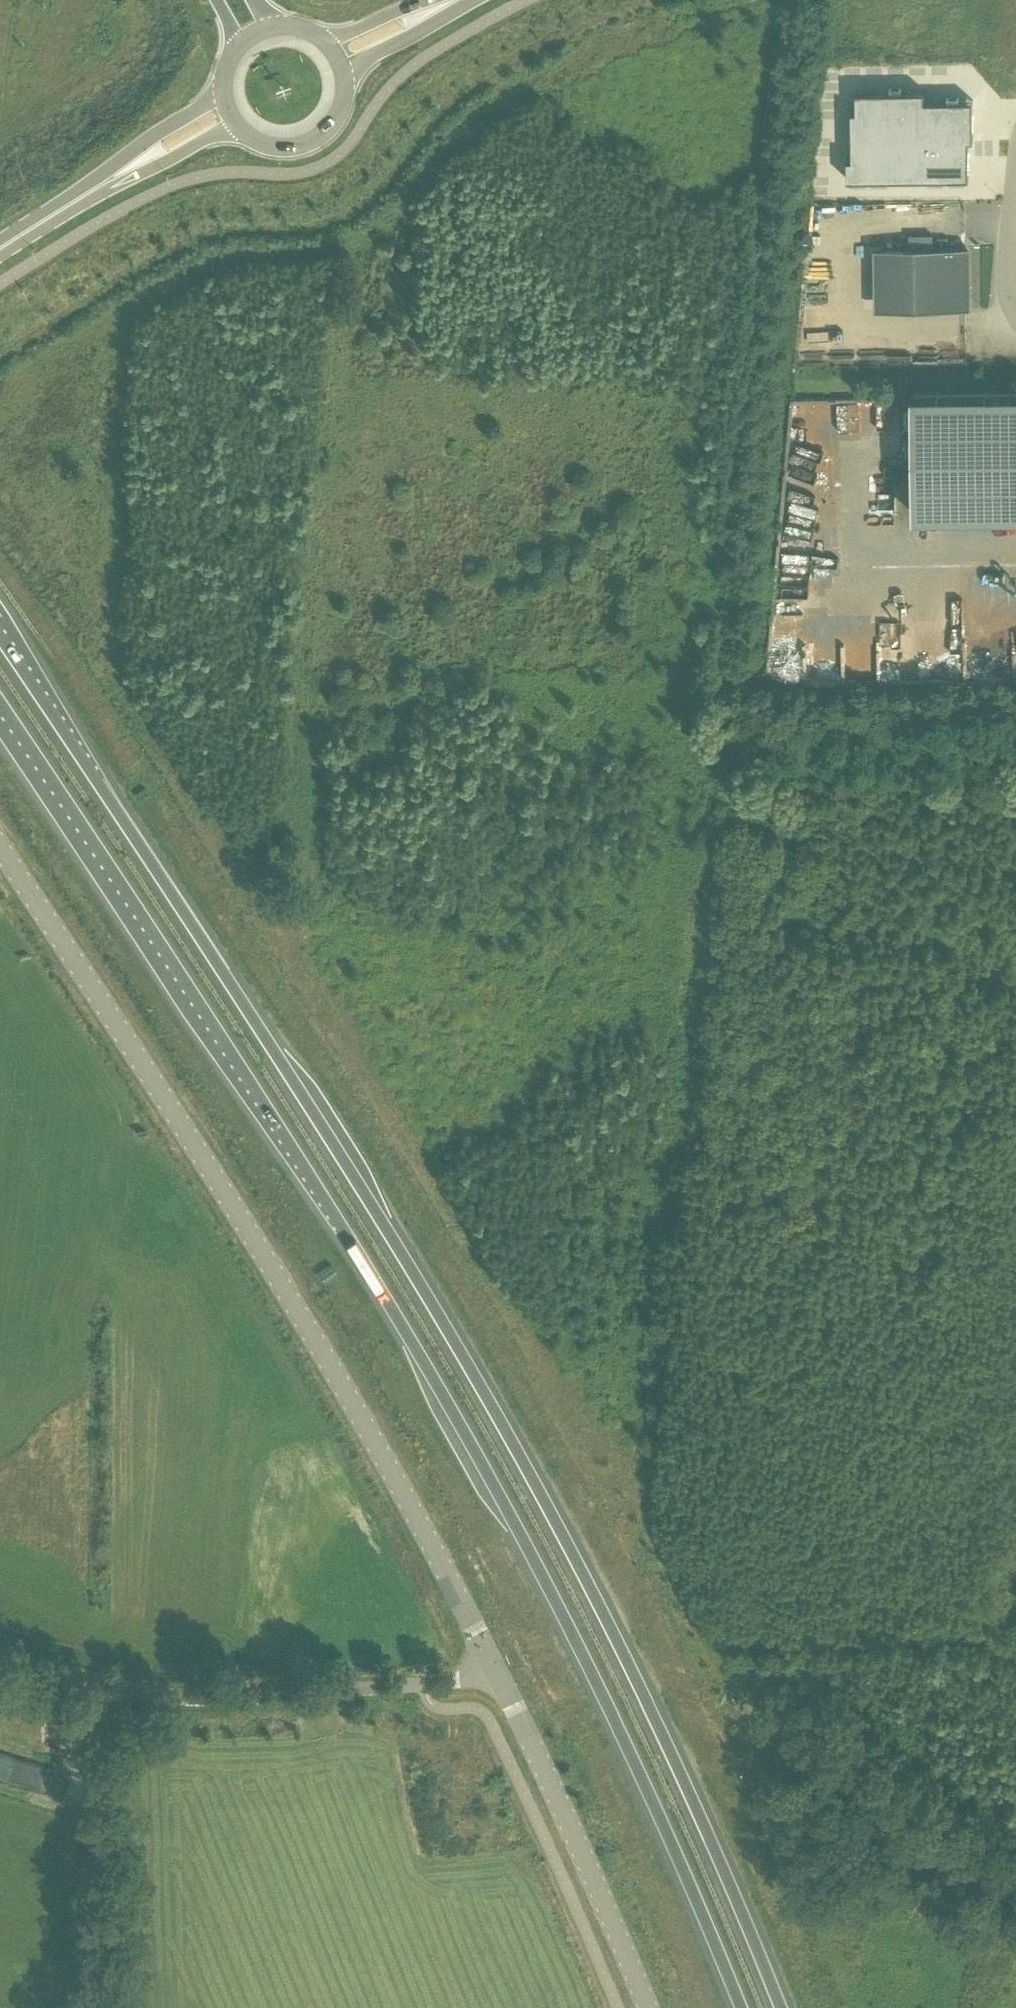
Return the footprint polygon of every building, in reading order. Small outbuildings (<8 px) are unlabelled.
[(907,178),(970,178),(969,139),(973,139),(973,99),(925,99),(925,90),(870,90),(870,92),(857,92),(857,110),(851,110),(851,159),(847,159),(847,180),(907,179),(907,178)] [(886,309),(966,308),(966,246),(885,247),(886,309)] [(913,393),(914,514),(1015,513),(1015,392),(913,393)] [(895,526),(916,526),(915,516),(895,517),(895,526)]
